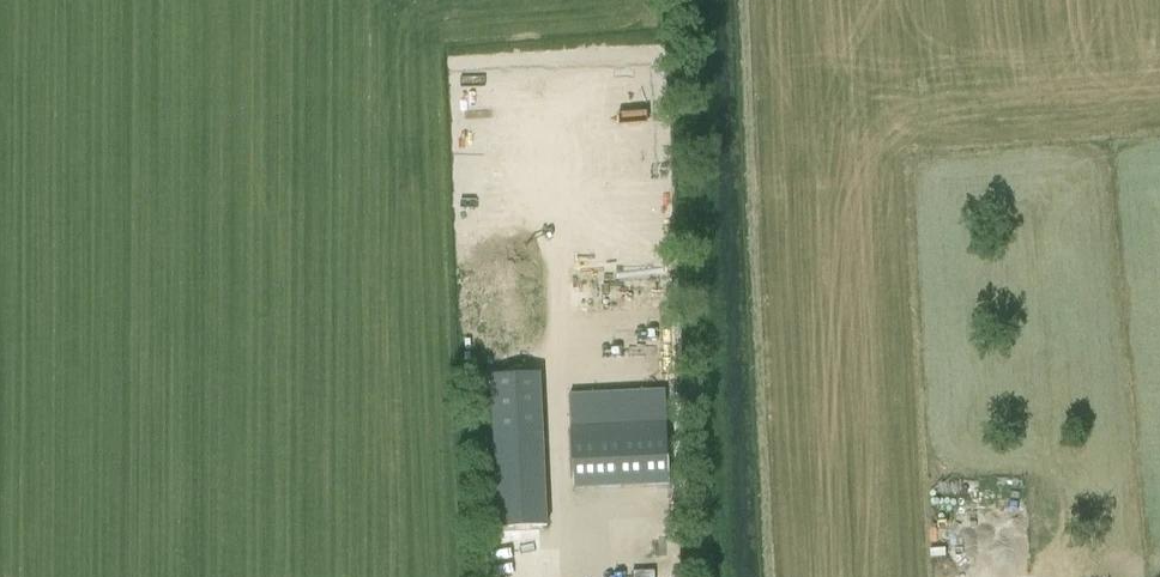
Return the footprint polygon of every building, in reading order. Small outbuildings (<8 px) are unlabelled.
[(498,527),(546,525),(539,372),(491,374),(498,527)] [(569,394),(573,488),(669,484),(665,390),(569,394)]
